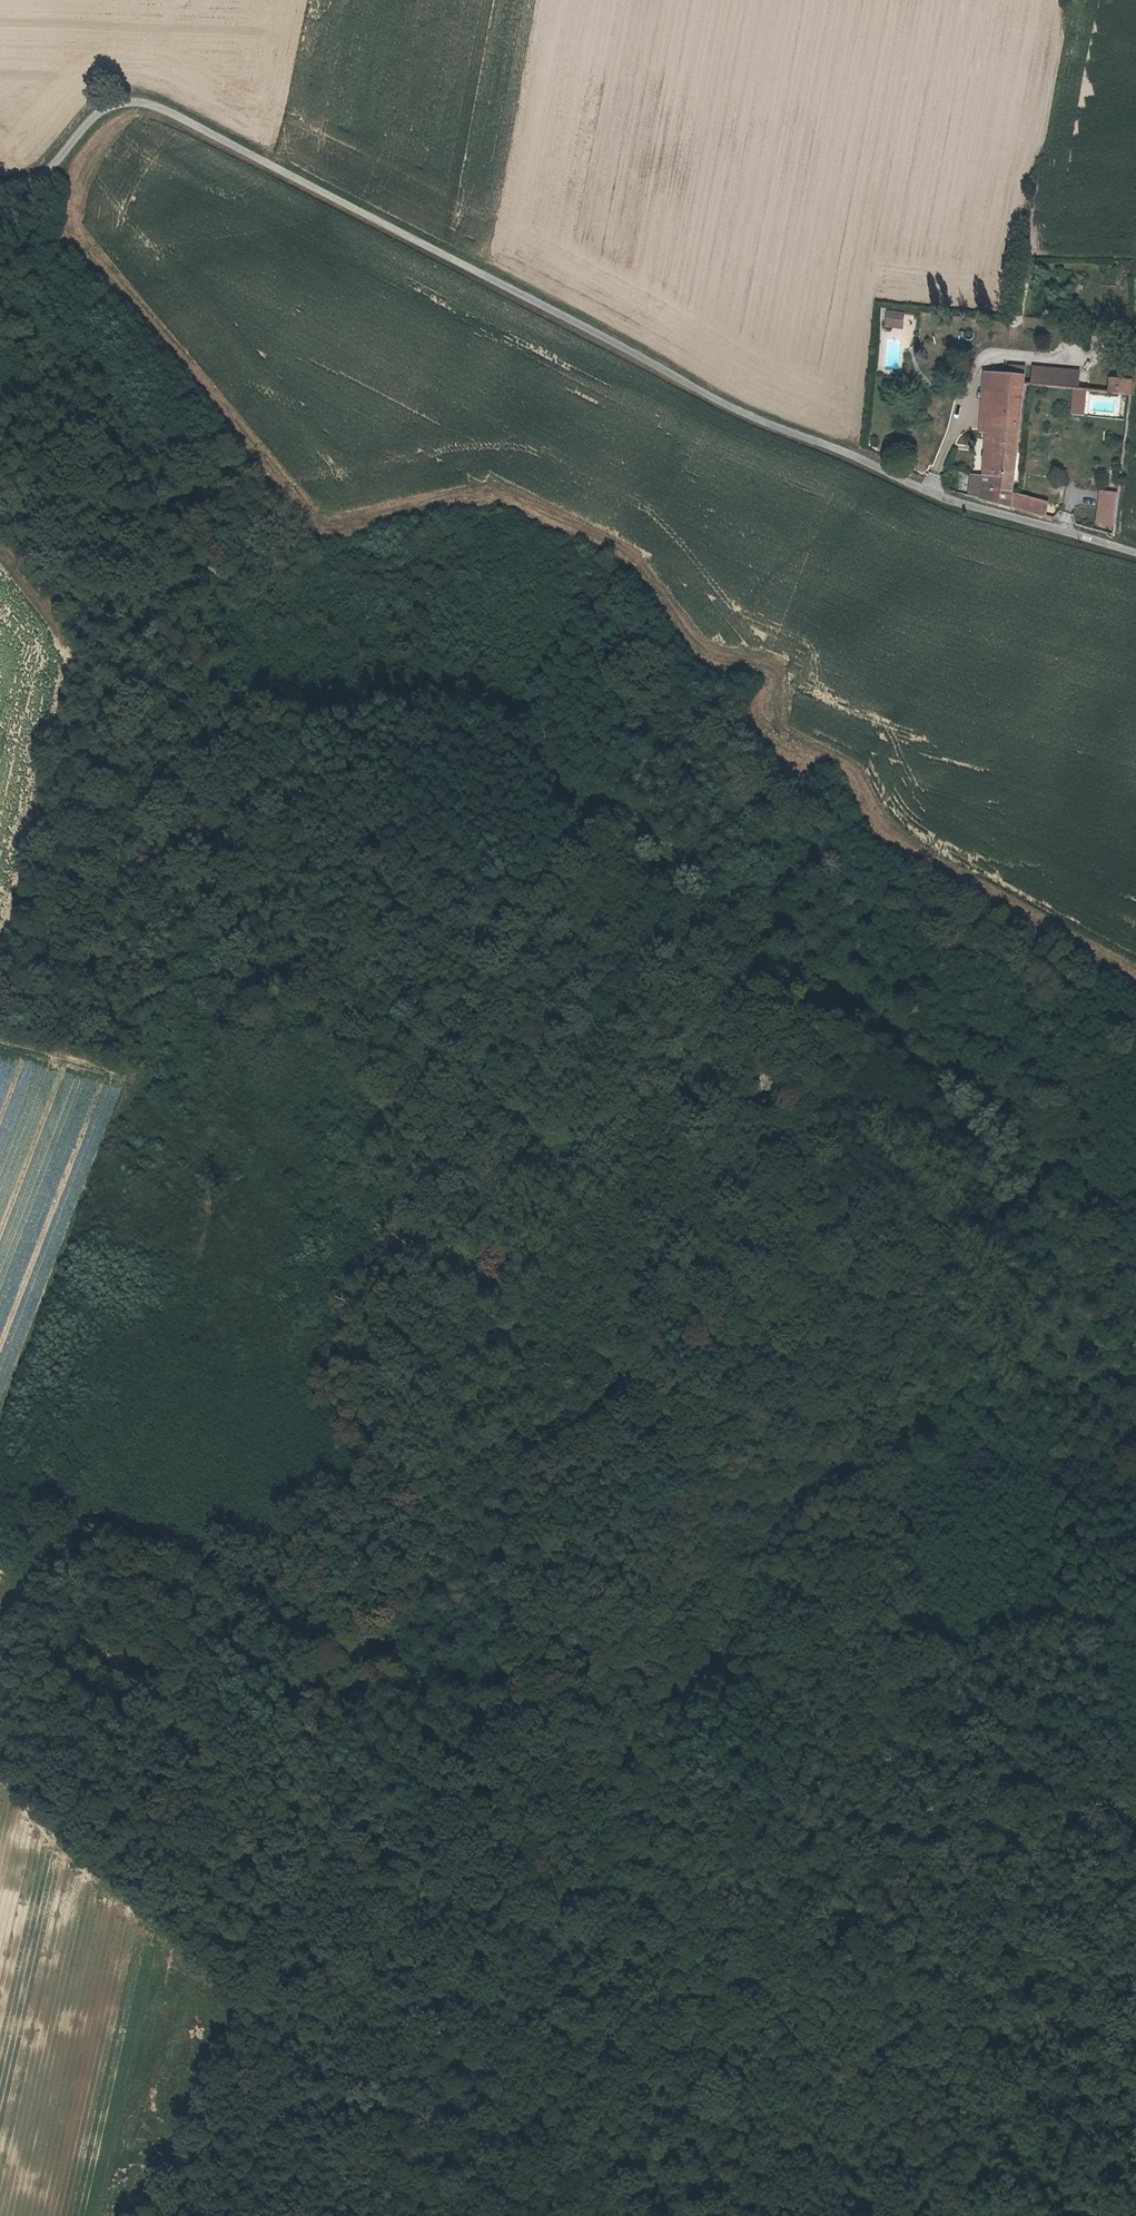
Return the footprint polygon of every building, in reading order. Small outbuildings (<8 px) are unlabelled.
[(1123,274),(1135,273),(1134,261),(1123,262),(1123,274)] [(893,316),(908,319),(910,311),(894,309),(893,316)] [(908,319),(893,316),(892,323),(907,326),(908,319)] [(1083,375),(1038,368),(1035,384),(1081,391),(1083,375)] [(1001,391),(990,479),(988,493),(1013,495),(1029,373),(1015,370),(1012,379),(1003,377),(1001,391)] [(1003,377),(987,375),(985,388),(1001,391),(1003,377)] [(1110,379),(1107,395),(1132,399),(1134,385),(1134,382),(1110,379)] [(990,479),(1001,391),(985,388),(978,430),(986,431),(981,478),(990,479)] [(966,497),(1025,513),(1029,499),(1024,498),(1024,501),(1012,498),(1013,495),(988,493),(990,479),(981,478),(970,476),(966,497)] [(1119,502),(1120,494),(1101,493),(1097,525),(1116,527),(1119,502)] [(1049,504),(1029,499),(1025,513),(1045,518),(1049,504)] [(1059,521),(1071,523),(1073,514),(1061,512),(1059,521)] [(769,1076),(762,1092),(773,1098),(780,1082),(769,1076)]
